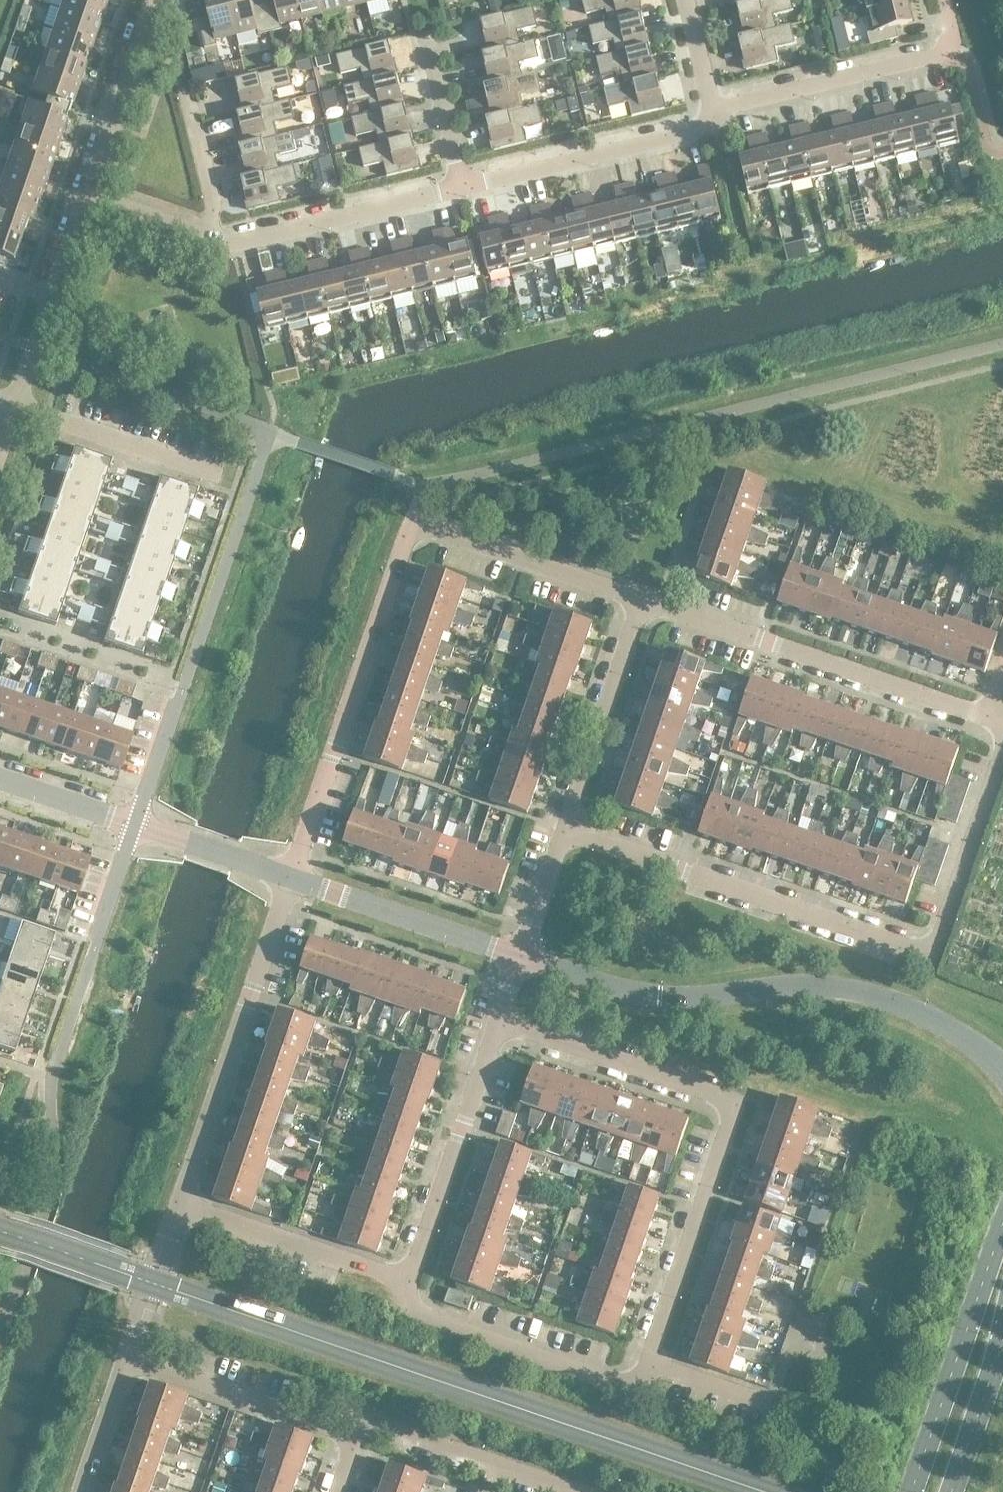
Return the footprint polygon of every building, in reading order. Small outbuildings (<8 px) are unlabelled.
[(100,0),(65,0),(62,10),(101,23),(108,1),(104,0),(103,0),(103,1),(100,0)] [(227,0),(205,0),(204,0),(209,17),(198,20),(205,48),(217,45),(215,40),(236,35),(227,0)] [(236,35),(257,30),(258,35),(270,32),(263,5),(252,7),(250,0),(227,0),(236,35)] [(296,0),(273,0),(274,2),(263,5),(270,32),(282,29),(281,24),(301,19),(296,0)] [(301,19),(322,14),(323,19),(335,16),(331,0),(296,0),(301,19)] [(366,0),(331,0),(335,16),(347,13),(346,8),(366,3),(366,0)] [(489,2),(492,13),(503,11),(500,0),(497,0),(489,2)] [(558,1),(560,10),(569,8),(567,0),(560,0),(558,1)] [(608,22),(609,23),(641,15),(637,0),(582,0),(585,15),(605,10),(608,22)] [(742,5),(742,4),(736,5),(744,36),(744,37),(776,29),(776,28),(773,16),(793,11),(790,0),(761,0),(742,5)] [(866,11),(907,1),(907,0),(864,0),(866,11)] [(912,23),(907,1),(866,11),(872,32),(866,33),(869,45),(897,38),(895,27),(912,23)] [(32,8),(24,5),(19,18),(27,21),(32,8)] [(480,21),(488,52),(520,45),(520,44),(517,31),(537,26),(532,8),(480,21)] [(101,23),(62,10),(55,30),(94,43),(101,23)] [(455,11),(446,13),(448,22),(457,19),(455,11)] [(649,46),(641,15),(609,23),(608,22),(588,27),(593,46),(613,41),(616,53),(616,54),(649,46)] [(27,21),(19,18),(15,30),(23,33),(27,21)] [(843,18),(833,20),(836,33),(846,31),(843,18)] [(790,25),(776,28),(776,29),(744,37),(744,36),(738,38),(746,70),(778,62),(775,48),(795,44),(790,25)] [(824,26),(812,29),(817,51),(829,48),(824,26)] [(94,43),(55,30),(48,50),(87,64),(94,43)] [(560,37),(546,40),(547,46),(554,50),(563,48),(560,37)] [(534,40),(520,44),(520,45),(488,52),(482,53),(490,84),(490,85),(522,77),(522,76),(519,64),(539,59),(534,40)] [(360,70),(364,82),(364,83),(396,75),(388,43),(336,56),(340,74),(360,70)] [(18,49),(10,46),(5,59),(13,61),(18,49)] [(656,77),(649,46),(616,54),(616,53),(596,58),(600,77),(621,72),(624,84),(624,85),(656,77)] [(87,64),(48,50),(41,71),(80,84),(87,64)] [(329,55),(315,59),(317,69),(331,66),(329,55)] [(13,61),(5,59),(1,71),(9,74),(13,61)] [(310,61),(295,64),(296,68),(303,73),(312,71),(310,61)] [(557,67),(546,70),(548,78),(559,75),(557,67)] [(235,80),(243,112),(276,104),(275,103),(272,91),(292,86),(288,68),(235,80)] [(80,84),(41,71),(23,124),(62,138),(80,84)] [(536,73),(522,76),(522,77),(490,85),(490,84),(484,86),(491,117),(524,110),(524,109),(520,96),(541,91),(536,73)] [(404,106),(396,75),(364,83),(364,82),(343,87),(348,106),(368,101),(371,113),(371,114),(404,106)] [(664,109),(656,77),(624,85),(624,84),(604,89),(608,108),(628,103),(632,117),(664,109)] [(310,83),(305,90),(307,95),(317,92),(315,82),(310,83)] [(588,87),(579,89),(580,95),(589,93),(588,87)] [(335,91),(322,95),(326,111),(339,108),(335,91)] [(934,93),(924,95),(937,149),(940,160),(962,155),(950,106),(938,109),(934,93)] [(591,95),(581,97),(583,108),(594,105),(591,95)] [(937,149),(924,95),(915,98),(918,114),(907,116),(916,154),(937,149)] [(575,99),(567,101),(569,110),(577,108),(575,99)] [(290,100),(275,103),(276,104),(243,112),(237,113),(244,144),(245,145),(277,137),(277,136),(274,123),(294,119),(290,100)] [(892,103),(882,105),(895,159),(916,154),(907,116),(896,119),(892,103)] [(538,105),(524,109),(524,110),(491,117),(485,118),(493,151),(526,143),(522,129),(542,124),(538,105)] [(895,159),(882,105),(873,108),(876,124),(865,127),(874,164),(895,159)] [(411,137),(404,106),(371,114),(371,113),(351,118),(356,137),(376,132),(379,144),(379,145),(411,137)] [(850,113),(841,116),(853,169),(874,164),(865,127),(854,129),(850,113)] [(853,169),(841,116),(831,118),(835,134),(823,137),(832,174),(853,169)] [(342,122),(329,126),(334,146),(347,143),(342,122)] [(808,123),(799,126),(812,179),(832,174),(823,137),(812,140),(808,123)] [(62,138),(23,124),(16,145),(55,158),(62,138)] [(812,179),(799,126),(789,128),(793,144),(781,147),(791,184),(812,179)] [(291,133),(277,136),(277,137),(245,145),(244,144),(239,145),(246,177),(247,177),(279,169),(276,156),(296,151),(291,133)] [(767,134),(756,136),(770,190),(791,184),(781,147),(770,150),(767,134)] [(770,190),(756,136),(747,138),(751,155),(739,157),(748,195),(770,190)] [(419,169),(411,137),(379,145),(379,144),(359,149),(363,168),(383,163),(387,177),(419,169)] [(55,158),(16,145),(9,165),(48,179),(55,158)] [(48,179),(9,165),(2,186),(41,199),(48,179)] [(293,165),(279,169),(247,177),(246,177),(241,178),(248,210),(281,203),(277,189),(297,184),(293,165)] [(721,219),(708,165),(697,168),(701,184),(690,187),(699,224),(721,219)] [(675,173),(665,176),(678,229),(699,224),(690,187),(679,189),(675,173)] [(678,229),(665,176),(655,178),(659,194),(648,197),(657,234),(678,229)] [(633,184),(623,186),(636,239),(657,234),(648,197),(637,200),(633,184)] [(2,186),(0,191),(0,208),(29,218),(29,219),(33,220),(41,199),(2,186)] [(636,239),(623,186),(613,188),(617,205),(606,207),(615,244),(636,239)] [(979,187),(967,190),(969,199),(981,196),(979,187)] [(591,194),(581,196),(594,250),(615,244),(606,207),(595,210),(591,194)] [(594,250),(581,196),(571,199),(575,215),(564,218),(573,255),(594,250)] [(916,200),(907,203),(909,213),(919,211),(916,200)] [(549,204),(539,207),(552,260),(573,255),(564,218),(553,220),(549,204)] [(552,260),(539,207),(529,209),(533,225),(522,228),(531,265),(552,260)] [(0,208),(0,231),(22,238),(29,219),(29,218),(0,208)] [(507,214),(497,217),(510,270),(512,278),(533,273),(531,265),(522,228),(511,231),(507,214)] [(510,270),(497,217),(487,219),(491,235),(480,238),(489,276),(510,270)] [(452,228),(442,230),(455,284),(477,278),(468,241),(456,244),(452,228)] [(455,284),(442,230),(432,233),(436,249),(425,252),(434,289),(455,284)] [(0,231),(0,254),(15,259),(22,238),(0,231)] [(410,238),(400,240),(413,294),(434,289),(425,252),(414,254),(410,238)] [(413,294),(400,240),(390,243),(394,259),(383,262),(392,299),(413,294)] [(803,241),(783,246),(787,261),(796,259),(807,256),(803,241)] [(368,248),(358,251),(371,304),(392,299),(383,262),(372,265),(368,248)] [(371,304),(358,251),(348,253),(352,269),(341,272),(350,309),(371,304)] [(326,259),(316,261),(329,315),(350,309),(341,272),(330,275),(326,259)] [(329,315),(316,261),(306,264),(310,280),(299,282),(308,320),(329,315)] [(664,264),(654,266),(657,278),(666,275),(664,264)] [(284,269),(274,271),(287,325),(308,320),(299,282),(288,285),(284,269)] [(287,325),(274,271),(264,274),(268,290),(257,293),(266,330),(287,325)] [(609,280),(602,282),(604,290),(611,288),(609,280)] [(490,310),(482,312),(484,319),(492,317),(490,310)] [(443,331),(435,333),(437,343),(446,341),(443,331)] [(455,332),(446,334),(448,343),(457,341),(455,332)] [(422,340),(418,348),(418,350),(426,349),(424,340),(422,340)] [(329,364),(320,366),(322,374),(331,372),(329,364)] [(296,367),(271,373),(274,386),(300,380),(296,367)] [(308,370),(299,373),(301,379),(310,377),(308,370)] [(54,456),(49,471),(63,476),(58,489),(96,502),(101,489),(149,505),(144,518),(182,532),(187,518),(200,523),(206,508),(192,504),(197,490),(158,477),(154,491),(106,474),(111,460),(72,447),(68,461),(54,456)] [(766,483),(729,470),(723,488),(778,507),(780,503),(763,493),(766,483)] [(778,507),(723,488),(717,505),(754,518),(758,508),(777,512),(778,507)] [(40,497),(35,512),(49,517),(44,530),(82,543),(87,530),(135,546),(130,559),(168,572),(173,559),(186,564),(191,549),(178,545),(182,532),(144,518),(140,531),(92,515),(96,502),(58,489),(54,502),(40,497)] [(754,518),(717,505),(711,522),(767,541),(768,537),(751,527),(754,518)] [(782,514),(779,525),(795,530),(798,519),(782,514)] [(767,541),(711,522),(705,539),(743,552),(746,543),(765,546),(767,541)] [(26,538),(21,553),(35,558),(30,571),(69,584),(73,571),(121,587),(116,600),(154,613),(159,600),(172,605),(178,590),(164,585),(168,572),(130,559),(126,572),(78,556),(82,543),(44,530),(40,543),(26,538)] [(864,537),(861,544),(870,547),(873,540),(864,537)] [(743,552),(705,539),(700,556),(755,575),(757,571),(739,562),(743,552)] [(883,543),(879,555),(888,559),(893,546),(883,543)] [(802,549),(797,547),(778,603),(796,609),(808,572),(799,569),(802,549)] [(755,575),(700,556),(693,574),(731,587),(734,577),(754,580),(755,575)] [(818,575),(808,572),(796,609),(813,615),(832,559),(827,558),(818,575)] [(836,561),(832,559),(813,615),(831,621),(831,619),(830,618),(841,588),(842,588),(843,584),(833,580),(836,561)] [(485,587),(429,568),(423,586),(460,599),(463,590),(483,593),(485,587)] [(12,579),(7,594),(21,599),(16,612),(54,625),(59,612),(107,628),(102,642),(140,655),(145,641),(159,646),(164,631),(150,626),(154,613),(116,600),(112,613),(64,597),(69,584),(30,571),(26,584),(12,579)] [(850,591),(842,588),(841,588),(830,618),(831,619),(847,624),(858,594),(863,580),(857,578),(850,591)] [(868,582),(863,580),(858,594),(847,624),(865,630),(875,600),(866,596),(868,582)] [(991,597),(1002,601),(1002,584),(996,582),(991,597)] [(460,599),(423,586),(417,603),(473,622),(474,618),(457,608),(460,599)] [(885,603),(875,600),(865,630),(882,636),(893,605),(897,592),(892,590),(885,603)] [(903,594),(897,592),(893,605),(882,636),(899,642),(910,611),(900,608),(903,594)] [(496,599),(493,609),(502,613),(506,602),(496,599)] [(919,614),(910,611),(899,642),(916,648),(927,617),(931,603),(926,602),(919,614)] [(473,622),(417,603),(411,621),(413,622),(414,621),(444,632),(448,634),(452,624),(471,627),(473,622)] [(937,605),(931,603),(927,617),(916,648),(932,653),(933,654),(944,623),(943,623),(934,620),(937,605)] [(944,618),(943,623),(944,623),(933,654),(932,653),(931,656),(949,662),(968,606),(964,604),(954,622),(944,618)] [(551,620),(548,629),(586,642),(592,624),(536,605),(534,611),(551,620)] [(973,608),(968,606),(949,662),(966,667),(979,630),(970,627),(973,608)] [(979,630),(966,667),(984,673),(1002,619),(1002,618),(998,616),(988,633),(979,630)] [(414,621),(413,622),(408,638),(452,653),(454,648),(441,641),(444,632),(414,621)] [(586,642),(548,629),(545,638),(526,635),(524,640),(580,659),(586,642)] [(452,653),(408,638),(402,655),(432,666),(436,656),(450,659),(452,653)] [(2,640),(0,645),(0,654),(6,656),(10,643),(2,640)] [(580,659),(524,640),(523,645),(540,654),(536,664),(541,666),(541,665),(572,675),(571,676),(574,677),(580,659)] [(19,646),(10,643),(6,656),(15,659),(19,646)] [(668,650),(661,668),(699,681),(702,671),(721,675),(723,669),(668,650)] [(49,656),(40,654),(36,666),(45,669),(49,656)] [(432,666),(402,655),(396,673),(427,683),(440,688),(442,682),(429,675),(432,666)] [(57,659),(49,656),(45,669),(53,672),(57,659)] [(541,665),(541,666),(538,674),(523,672),(522,677),(566,692),(571,676),(572,675),(541,665)] [(88,670),(79,667),(75,679),(83,682),(88,670)] [(699,681),(661,668),(656,685),(711,704),(713,699),(696,690),(699,681)] [(96,673),(88,670),(83,682),(92,685),(96,673)] [(427,683),(396,673),(390,690),(421,700),(424,691),(439,693),(440,688),(427,683)] [(566,692),(522,677),(520,683),(533,690),(529,699),(560,709),(566,692)] [(770,685),(752,679),(733,734),(738,736),(748,719),(757,722),(770,685)] [(126,683),(118,680),(113,692),(122,695),(126,683)] [(135,686),(126,683),(122,695),(130,698),(135,686)] [(711,704),(656,685),(650,702),(687,715),(690,705),(710,709),(711,704)] [(787,691),(770,685),(757,722),(766,725),(763,745),(767,746),(787,691)] [(421,700),(390,690),(384,707),(415,717),(429,722),(431,716),(418,709),(421,700)] [(0,691),(0,728),(3,729),(14,695),(0,691)] [(804,697),(787,691),(767,746),(772,748),(782,731),(792,734),(793,730),(792,729),(803,699),(804,699),(804,697)] [(33,702),(14,695),(3,729),(22,736),(33,702)] [(560,709),(529,699),(526,709),(511,706),(510,712),(554,727),(560,709)] [(792,729),(793,730),(802,732),(799,747),(805,749),(820,705),(804,699),(803,699),(792,729)] [(458,700),(454,711),(465,715),(469,703),(458,700)] [(52,709),(33,702),(22,736),(41,742),(52,709)] [(687,715),(650,702),(644,719),(699,738),(701,733),(684,724),(687,715)] [(837,711),(820,705),(805,749),(810,751),(817,738),(827,741),(837,711)] [(384,707),(379,723),(379,724),(409,734),(409,733),(412,725),(427,727),(429,722),(415,717),(384,707)] [(72,715),(52,709),(41,742),(60,749),(72,715)] [(855,716),(837,711),(827,741),(836,744),(834,759),(839,761),(855,716)] [(554,727),(510,712),(508,717),(521,724),(518,733),(548,744),(549,743),(554,727)] [(91,722),(72,715),(60,749),(80,755),(91,722)] [(872,722),(855,716),(839,761),(845,763),(852,750),(861,753),(872,722)] [(721,717),(718,725),(728,728),(731,721),(721,717)] [(699,738),(644,719),(638,736),(675,749),(679,739),(698,743),(699,738)] [(110,728),(91,722),(80,755),(99,762),(110,728)] [(377,722),(370,740),(426,759),(428,754),(410,745),(414,735),(409,733),(409,734),(379,724),(379,723),(377,722)] [(889,728),(872,722),(861,753),(870,756),(868,771),(873,773),(889,728)] [(721,727),(718,736),(724,738),(727,729),(721,727)] [(131,735),(110,728),(99,762),(119,769),(131,735)] [(905,734),(889,728),(873,773),(879,774),(886,761),(894,764),(895,765),(906,734),(905,734)] [(491,738),(489,743),(545,762),(551,744),(549,743),(548,744),(518,733),(513,731),(510,741),(491,738)] [(906,731),(905,734),(906,734),(895,765),(894,764),(893,769),(903,772),(900,791),(904,793),(923,738),(906,731)] [(467,735),(464,745),(472,748),(476,738),(467,735)] [(675,749),(638,736),(632,753),(688,772),(689,767),(672,758),(675,749)] [(940,743),(923,738),(904,793),(909,795),(918,778),(928,781),(940,743)] [(426,759),(370,740),(364,758),(402,771),(405,761),(424,764),(426,759)] [(735,741),(731,751),(743,755),(746,745),(735,741)] [(545,762),(489,743),(487,747),(505,757),(501,766),(539,779),(545,762)] [(958,750),(940,743),(928,781),(937,784),(934,803),(939,805),(958,750)] [(688,772),(632,753),(626,770),(664,783),(667,774),(686,777),(688,772)] [(539,779),(501,766),(498,775),(479,772),(477,777),(533,796),(539,779)] [(664,783),(626,770),(621,787),(676,806),(678,801),(661,792),(664,783)] [(388,773),(378,802),(389,806),(400,777),(388,773)] [(970,782),(950,775),(947,785),(967,792),(970,782)] [(533,796),(477,777),(476,781),(493,791),(489,801),(527,814),(533,796)] [(723,780),(718,778),(699,834),(717,840),(729,803),(720,799),(723,780)] [(967,792),(947,785),(943,796),(963,802),(967,792)] [(676,806),(621,787),(614,805),(652,818),(655,808),(675,811),(676,806)] [(739,806),(729,803),(717,840),(734,846),(753,790),(748,789),(739,806)] [(757,792),(753,790),(734,846),(752,852),(752,850),(751,849),(762,819),(763,819),(764,815),(754,811),(757,792)] [(963,802),(943,796),(940,806),(960,813),(963,802)] [(365,801),(359,799),(344,843),(362,849),(372,819),(363,815),(365,801)] [(863,806),(861,813),(867,815),(870,808),(863,806)] [(960,813),(940,806),(936,816),(956,823),(960,813)] [(381,822),(372,819),(362,849),(379,855),(394,810),(388,809),(381,822)] [(771,822),(763,819),(762,819),(751,849),(752,850),(768,855),(784,811),(778,809),(771,822)] [(399,812),(394,810),(379,855),(395,861),(396,861),(406,830),(405,830),(397,827),(399,812)] [(688,810),(686,817),(695,820),(698,813),(688,810)] [(789,813),(784,811),(768,855),(786,861),(796,831),(787,827),(789,813)] [(407,825),(405,830),(406,830),(396,861),(395,861),(394,863),(412,869),(425,831),(431,813),(426,812),(417,829),(407,825)] [(435,815),(431,813),(425,831),(412,869),(429,875),(442,837),(432,834),(435,815)] [(806,834),(796,831),(786,861),(803,867),(814,836),(818,823),(813,821),(806,834)] [(451,840),(442,837),(429,875),(446,881),(459,843),(465,825),(460,823),(451,840)] [(824,824),(818,823),(814,836),(803,867),(820,873),(831,842),(821,839),(824,824)] [(470,827),(465,825),(459,843),(446,881),(464,887),(465,884),(464,884),(474,854),(475,854),(477,849),(467,846),(470,827)] [(0,830),(0,862),(10,833),(0,830)] [(840,846),(831,842),(820,873),(837,879),(852,834),(847,832),(840,846)] [(10,833),(0,862),(0,867),(18,873),(29,840),(10,833)] [(858,836),(852,834),(837,879),(853,884),(854,884),(865,854),(864,853),(855,851),(858,836)] [(865,849),(864,853),(865,854),(854,884),(853,884),(853,886),(870,892),(889,837),(885,835),(875,852),(865,849)] [(894,838),(889,837),(870,892),(887,898),(900,861),(891,858),(894,838)] [(948,845),(929,838),(925,849),(945,855),(948,845)] [(49,846),(29,840),(18,873),(37,880),(49,846)] [(483,857),(475,854),(474,854),(464,884),(465,884),(481,890),(491,859),(496,846),(490,844),(483,857)] [(68,853),(49,846),(37,880),(56,886),(68,853)] [(501,848),(496,846),(491,859),(481,890),(499,896),(509,866),(499,862),(501,848)] [(909,864),(900,861),(887,898),(905,904),(924,849),(919,847),(909,864)] [(945,855),(925,849),(922,859),(942,866),(945,855)] [(88,860),(68,853),(56,886),(77,893),(88,860)] [(942,866),(922,859),(918,869),(938,876),(942,866)] [(938,876),(918,869),(915,879),(935,886),(938,876)] [(0,898),(0,910),(5,911),(9,899),(1,896),(0,898)] [(18,902),(9,899),(5,911),(13,914),(18,902)] [(39,909),(35,922),(43,925),(48,912),(39,909)] [(56,915),(48,912),(43,925),(52,927),(56,915)] [(54,934),(20,923),(13,943),(47,955),(54,934)] [(329,944),(311,938),(296,983),(302,985),(309,972),(319,975),(329,944)] [(47,955),(13,943),(7,963),(40,974),(47,955)] [(346,950),(329,944),(319,975),(328,978),(325,993),(331,995),(346,950)] [(362,956),(346,950),(331,995),(336,996),(343,983),(352,986),(353,987),(363,956),(362,956)] [(363,954),(362,956),(363,956),(353,987),(352,986),(350,991),(360,994),(357,1014),(362,1015),(381,960),(363,954)] [(398,965),(381,960),(362,1015),(367,1017),(376,1000),(385,1003),(398,965)] [(40,974),(7,963),(0,982),(34,993),(40,974)] [(415,971),(398,965),(385,1003),(394,1006),(391,1025),(396,1027),(415,971)] [(433,977),(415,971),(396,1027),(401,1028),(410,1011),(420,1015),(422,1010),(421,1010),(431,979),(432,980),(433,977)] [(421,1010),(422,1010),(430,1013),(428,1028),(433,1029),(448,985),(432,980),(431,979),(421,1010)] [(0,982),(0,1004),(27,1013),(34,993),(0,982)] [(466,991),(448,985),(433,1029),(438,1031),(445,1018),(456,1022),(466,991)] [(0,1004),(0,1025),(20,1032),(27,1013),(0,1004)] [(316,1022),(278,1009),(272,1027),(328,1046),(329,1041),(312,1032),(316,1022)] [(0,1025),(0,1048),(13,1052),(20,1032),(0,1025)] [(328,1046),(272,1027),(266,1045),(268,1046),(269,1045),(299,1055),(299,1056),(303,1058),(307,1048),(326,1051),(328,1046)] [(269,1045),(268,1046),(263,1062),(307,1077),(309,1071),(296,1064),(299,1056),(299,1055),(269,1045)] [(441,1065),(404,1052),(400,1062),(381,1059),(379,1064),(435,1083),(441,1065)] [(337,1055),(334,1066),(345,1070),(349,1059),(337,1055)] [(307,1077),(263,1062),(257,1079),(288,1089),(291,1080),(305,1082),(307,1077)] [(435,1083),(379,1064),(378,1068),(395,1078),(391,1088),(396,1089),(396,1088),(427,1099),(426,1100),(429,1101),(435,1083)] [(551,1073),(533,1067),(521,1104),(531,1107),(528,1126),(532,1128),(551,1073)] [(568,1078),(551,1073),(532,1128),(537,1130),(546,1113),(556,1116),(568,1078)] [(585,1084),(568,1078),(556,1116),(565,1119),(562,1138),(566,1140),(585,1084)] [(288,1089),(257,1079),(251,1096),(296,1111),(297,1105),(284,1098),(288,1089)] [(602,1090),(585,1084),(566,1140),(571,1141),(580,1124),(590,1127),(602,1090)] [(396,1088),(396,1089),(393,1098),(379,1095),(377,1101),(421,1116),(426,1100),(427,1099),(396,1088)] [(619,1096),(602,1090),(590,1127),(599,1130),(596,1150),(600,1151),(619,1096)] [(296,1111),(251,1096),(245,1113),(276,1124),(279,1114),(294,1116),(296,1111)] [(636,1102),(619,1096),(600,1151),(605,1153),(614,1136),(624,1139),(636,1102)] [(818,1110),(781,1097),(775,1115),(830,1134),(832,1129),(815,1120),(818,1110)] [(421,1116),(377,1101),(375,1106),(388,1113),(385,1122),(415,1133),(421,1116)] [(654,1108),(636,1102),(624,1139),(633,1142),(630,1161),(634,1163),(654,1108)] [(671,1113),(654,1108),(634,1163),(639,1165),(649,1147),(658,1151),(671,1113)] [(517,1115),(503,1110),(498,1126),(495,1134),(509,1139),(517,1115)] [(276,1124),(245,1113),(239,1130),(284,1146),(286,1140),(273,1133),(276,1124)] [(689,1120),(671,1113),(658,1151),(667,1154),(664,1173),(669,1175),(689,1120)] [(830,1134),(775,1115),(769,1132),(806,1145),(809,1136),(829,1139),(830,1134)] [(415,1133),(385,1122),(382,1132),(367,1129),(365,1135),(409,1150),(415,1133)] [(513,1127),(509,1139),(522,1143),(526,1131),(513,1127)] [(239,1130),(234,1147),(234,1148),(264,1158),(264,1157),(267,1149),(282,1151),(284,1146),(239,1130)] [(806,1145),(769,1132),(763,1149),(819,1168),(820,1163),(803,1154),(806,1145)] [(311,1135),(308,1144),(318,1148),(322,1139),(311,1135)] [(409,1150),(365,1135),(363,1140),(376,1147),(373,1157),(403,1167),(409,1150)] [(546,1158),(501,1143),(495,1161),(526,1171),(529,1162),(543,1164),(546,1158)] [(232,1146),(225,1164),(281,1183),(283,1178),(266,1169),(269,1158),(264,1157),(264,1158),(234,1148),(234,1147),(232,1146)] [(819,1168),(763,1149),(757,1166),(794,1179),(798,1170),(817,1173),(819,1168)] [(582,1152),(579,1163),(595,1168),(598,1158),(582,1152)] [(403,1167),(373,1157),(370,1166),(355,1164),(353,1169),(397,1185),(403,1167)] [(526,1171),(495,1161),(489,1178),(534,1193),(536,1188),(522,1181),(526,1171)] [(281,1183),(225,1164),(220,1181),(257,1193),(260,1184),(280,1187),(281,1183)] [(794,1179),(757,1166),(751,1183),(807,1202),(809,1197),(791,1188),(794,1179)] [(397,1185),(353,1169),(351,1175),(364,1182),(362,1190),(361,1191),(392,1202),(392,1201),(397,1185)] [(297,1170),(294,1178),(307,1183),(310,1174),(297,1170)] [(534,1193),(489,1178),(484,1195),(514,1205),(517,1196),(532,1199),(534,1193)] [(257,1193),(220,1181),(214,1199),(269,1218),(271,1212),(254,1202),(257,1193)] [(626,1195),(623,1205),(653,1215),(659,1197),(615,1182),(613,1188),(626,1195)] [(807,1202),(751,1183),(745,1201),(783,1214),(786,1203),(805,1207),(807,1202)] [(334,1196),(333,1200),(388,1219),(394,1202),(392,1201),(392,1202),(361,1191),(362,1190),(357,1189),(354,1199),(334,1196)] [(514,1205),(484,1195),(478,1212),(522,1227),(524,1222),(511,1215),(514,1205)] [(388,1219),(333,1200),(331,1205),(348,1214),(345,1224),(382,1236),(388,1219)] [(653,1215),(623,1205),(620,1214),(605,1211),(603,1217),(647,1232),(653,1215)] [(816,1206),(810,1222),(824,1227),(829,1211),(816,1206)] [(743,1207),(737,1225),(793,1244),(794,1239),(777,1230),(781,1219),(743,1207)] [(522,1227),(478,1212),(472,1228),(472,1229),(502,1239),(503,1239),(506,1230),(520,1233),(522,1227)] [(647,1232),(603,1217),(601,1222),(614,1229),(611,1239),(642,1249),(647,1232)] [(382,1236),(345,1224),(342,1233),(323,1230),(321,1235),(376,1254),(382,1236)] [(793,1244),(737,1225),(731,1243),(733,1243),(734,1242),(764,1253),(764,1254),(768,1255),(772,1245),(791,1248),(793,1244)] [(470,1227),(464,1245),(519,1264),(521,1260),(504,1250),(507,1240),(503,1239),(502,1239),(472,1229),(472,1228),(470,1227)] [(807,1238),(804,1247),(806,1248),(815,1251),(820,1238),(812,1235),(807,1238)] [(642,1249),(611,1239),(608,1248),(593,1245),(592,1251),(636,1266),(642,1249)] [(560,1241),(555,1255),(568,1260),(573,1245),(560,1241)] [(734,1242),(733,1243),(728,1260),(772,1275),(774,1269),(761,1262),(764,1254),(764,1253),(734,1242)] [(519,1264),(464,1245),(458,1262),(495,1275),(498,1266),(518,1269),(519,1264)] [(806,1248),(802,1262),(811,1265),(815,1251),(806,1248)] [(636,1266),(592,1251),(590,1256),(603,1263),(600,1272),(600,1273),(630,1283),(630,1282),(636,1266)] [(772,1275),(728,1260),(722,1276),(752,1287),(756,1278),(770,1280),(772,1275)] [(495,1275),(458,1262),(452,1280),(508,1299),(509,1294),(492,1284),(495,1275)] [(573,1277),(571,1282),(626,1301),(633,1283),(630,1282),(630,1283),(600,1273),(600,1272),(595,1270),(592,1280),(573,1277)] [(548,1275),(543,1290),(556,1295),(562,1280),(548,1275)] [(752,1287),(722,1276),(716,1294),(760,1309),(762,1303),(749,1296),(752,1287)] [(626,1301),(571,1282),(569,1287),(587,1296),(583,1305),(621,1318),(626,1301)] [(529,1287),(525,1298),(533,1301),(537,1289),(529,1287)] [(449,1289),(444,1303),(468,1311),(473,1297),(449,1289)] [(760,1309),(716,1294),(711,1310),(710,1311),(741,1321),(741,1320),(744,1312),(759,1314),(760,1309)] [(539,1300),(536,1308),(555,1315),(558,1307),(539,1300)] [(621,1318),(583,1305),(580,1314),(561,1311),(559,1317),(615,1336),(621,1318)] [(708,1309),(702,1327),(758,1346),(759,1341),(742,1332),(746,1322),(741,1320),(741,1321),(710,1311),(711,1310),(708,1309)] [(758,1346),(702,1327),(696,1344),(734,1357),(737,1347),(756,1351),(758,1346)] [(734,1357),(696,1344),(690,1362),(728,1375),(746,1381),(748,1375),(731,1366),(734,1357)] [(188,1395),(151,1382),(145,1400),(200,1419),(202,1415),(184,1406),(188,1395)] [(200,1419),(145,1400),(139,1418),(141,1419),(141,1418),(172,1429),(171,1430),(176,1431),(179,1421),(199,1424),(200,1419)] [(141,1418),(141,1419),(135,1435),(180,1450),(181,1445),(168,1438),(171,1430),(172,1429),(141,1418)] [(313,1438),(276,1425),(273,1436),(253,1432),(252,1437),(307,1456),(313,1438)] [(180,1450),(135,1435),(129,1452),(160,1463),(163,1454),(178,1456),(180,1450)] [(228,1435),(224,1447),(235,1450),(238,1439),(228,1435)] [(307,1456),(252,1437),(250,1442),(267,1451),(264,1461),(268,1463),(269,1462),(299,1472),(299,1473),(301,1474),(307,1456)] [(160,1463),(129,1452),(124,1469),(168,1484),(170,1479),(157,1472),(160,1463)] [(269,1462),(268,1463),(266,1471),(251,1469),(249,1474),(293,1489),(299,1473),(299,1472),(269,1462)] [(389,1464),(383,1482),(412,1491),(421,1491),(423,1485),(443,1489),(445,1483),(389,1464)] [(118,1485),(118,1486),(135,1491),(150,1491),(151,1488),(166,1490),(168,1484),(124,1469),(118,1485)] [(249,1474),(247,1480),(260,1487),(258,1491),(293,1491),(293,1489),(249,1474)] [(213,1491),(225,1491),(227,1486),(216,1482),(213,1491)] [(383,1482),(380,1491),(412,1491),(383,1482)]
